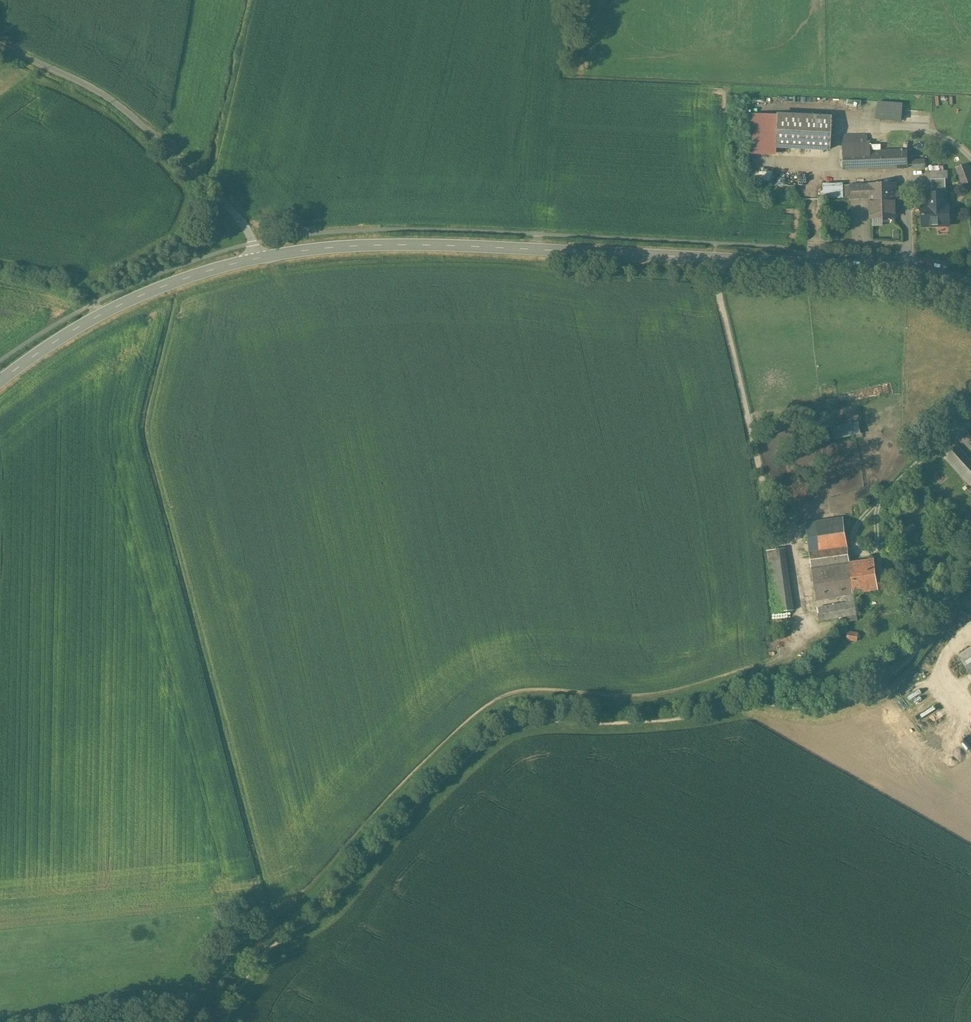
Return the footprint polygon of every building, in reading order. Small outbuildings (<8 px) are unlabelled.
[(902,103),(877,102),(876,119),(901,120),(902,103)] [(830,117),(777,114),(776,147),(829,149),(830,117)] [(843,135),(838,148),(840,170),(870,168),(869,150),(868,133),(843,135)] [(907,149),(869,150),(870,168),(908,167),(907,149)] [(960,185),(970,181),(970,175),(967,164),(955,168),(960,185)] [(762,171),(762,180),(772,180),(772,171),(762,171)] [(946,178),(932,179),(932,194),(936,194),(935,193),(946,193),(946,178)] [(890,180),(866,182),(867,193),(891,191),(890,180)] [(891,191),(867,193),(869,215),(893,213),(891,191)] [(946,193),(935,193),(936,194),(936,206),(923,206),(923,226),(948,225),(948,205),(947,205),(946,193)] [(858,423),(832,428),(834,438),(860,433),(858,423)] [(957,446),(945,457),(960,473),(963,470),(970,479),(970,462),(957,446)] [(966,516),(960,522),(970,533),(970,532),(970,522),(966,516)] [(843,518),(805,524),(811,568),(850,563),(843,518)] [(901,530),(890,538),(895,545),(906,537),(901,530)] [(784,548),(779,549),(780,555),(768,557),(776,612),(793,610),(784,548)] [(779,549),(767,550),(768,557),(780,555),(779,549)] [(873,559),(850,563),(854,594),(878,590),(879,590),(879,589),(878,589),(874,560),(874,559),(873,559)] [(850,563),(811,568),(816,601),(846,595),(854,594),(850,563)] [(847,603),(817,609),(819,621),(857,615),(854,594),(846,595),(847,603)] [(859,633),(848,631),(847,639),(857,641),(859,633)] [(958,656),(970,675),(970,647),(958,656)] [(917,685),(905,692),(914,706),(926,699),(917,685)]
